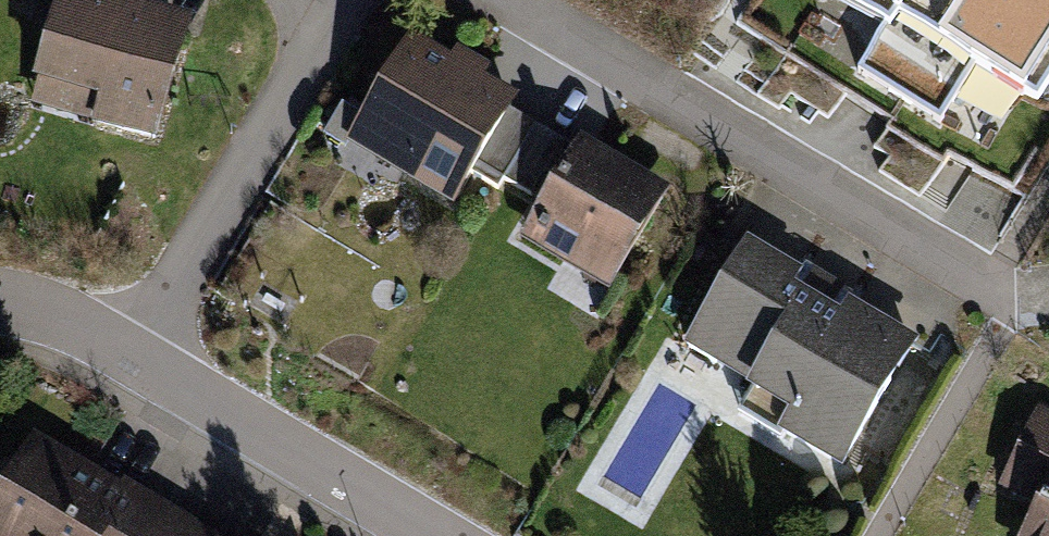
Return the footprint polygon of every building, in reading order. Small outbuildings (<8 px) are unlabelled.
[(161,143),(192,16),(136,2),(136,0),(56,0),(29,111),(161,143)] [(953,0),(869,0),(890,13),(857,67),(897,91),(953,0)] [(897,91),(940,117),(973,64),(1026,96),(1048,58),(1048,45),(975,0),(953,0),(897,91)] [(1048,45),(1048,0),(975,0),(1048,45)] [(346,148),(455,211),(478,171),(511,114),(519,100),(485,80),(492,69),(475,60),(456,49),(450,60),(410,37),(346,148)] [(574,150),(511,114),(478,171),(541,208),(574,150)] [(671,191),(581,139),(574,150),(541,208),(520,243),(611,296),(671,191)] [(840,475),(919,342),(849,302),(840,317),(818,303),(797,291),(806,276),(746,241),(684,346),(750,385),(734,413),(840,475)] [(1047,398),(1000,491),(1042,511),(1029,535),(1048,535),(1048,399),(1047,398)] [(42,437),(0,508),(0,535),(221,535),(42,437)]
